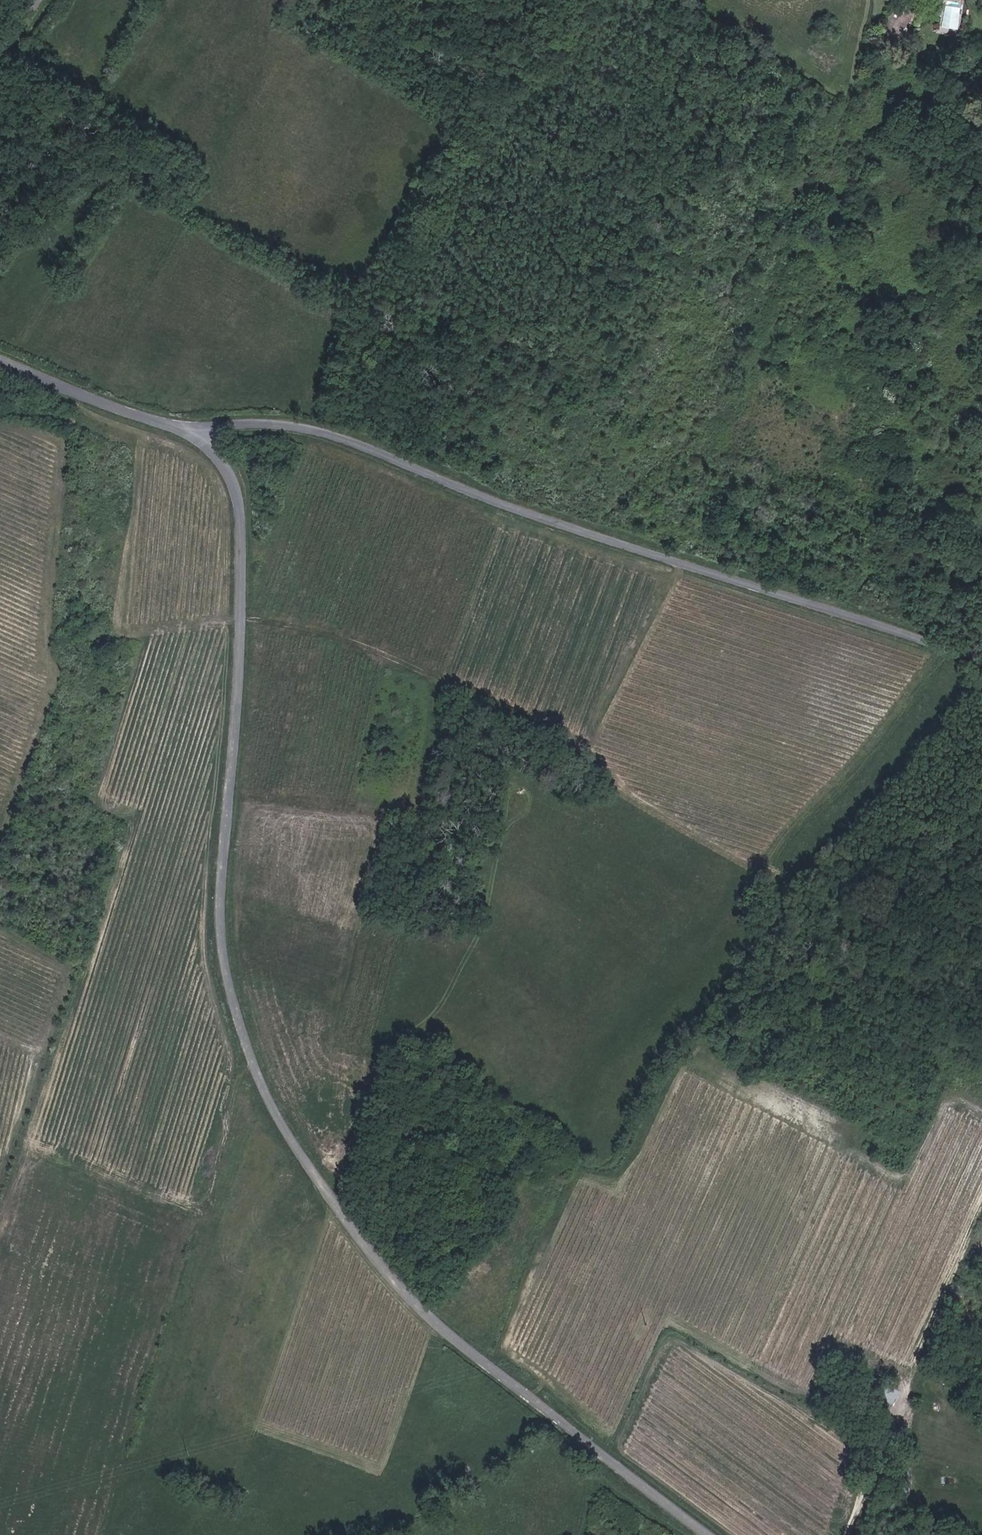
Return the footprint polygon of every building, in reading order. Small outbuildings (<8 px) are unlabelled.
[(960,0),(943,0),(941,25),(959,27),(960,0)] [(442,1361),(432,1357),(426,1369),(436,1374),(442,1361)]
